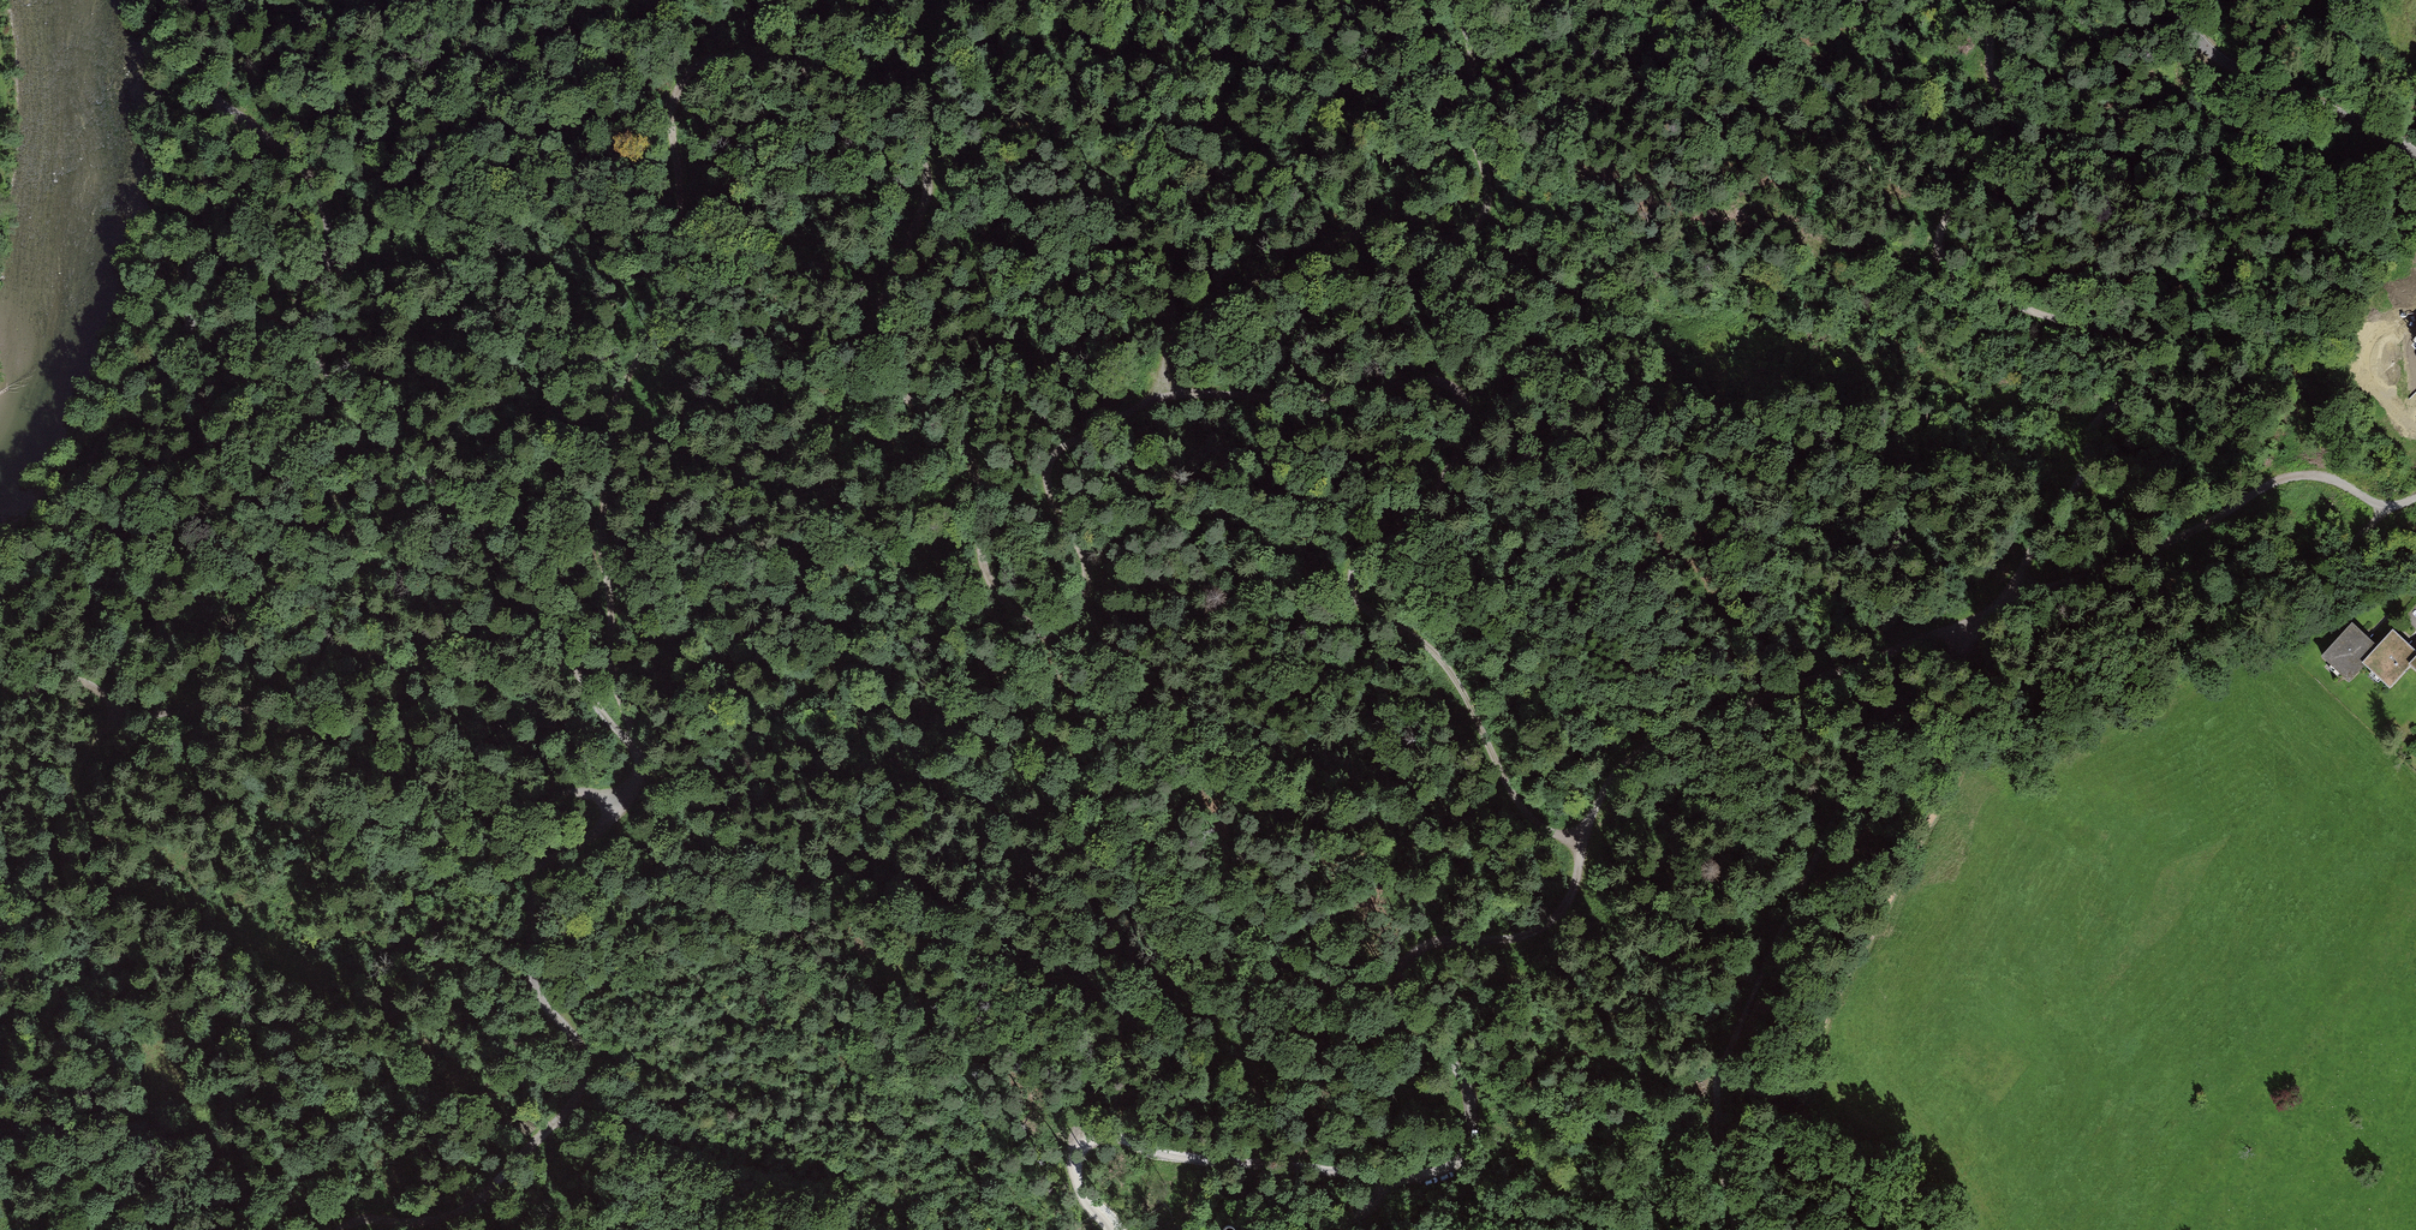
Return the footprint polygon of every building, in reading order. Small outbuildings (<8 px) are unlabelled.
[(2318,660),(2345,685),(2361,667),(2388,692),(2408,671),(2415,678),(2415,656),(2389,631),(2374,647),(2350,625),(2318,660)]
